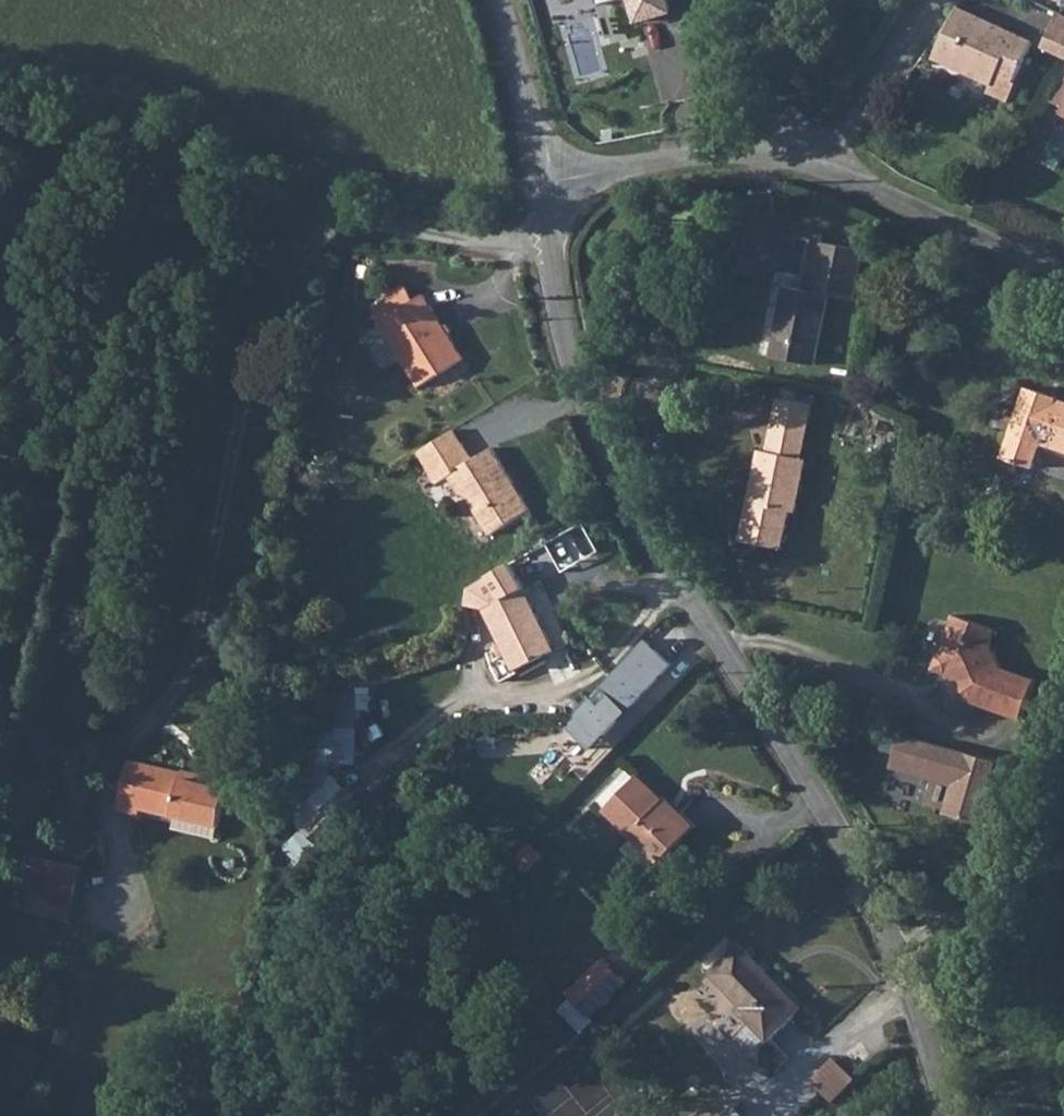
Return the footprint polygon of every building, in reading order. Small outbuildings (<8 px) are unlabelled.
[(635,21),(671,11),(668,0),(629,0),(635,21)] [(1002,80),(1004,75),(1023,82),(1039,43),(959,10),(936,58),(973,74),(975,70),(1002,80)] [(1058,11),(1043,44),(1063,53),(1063,14),(1058,11)] [(1057,95),(1054,100),(1063,104),(1063,78),(1057,95)] [(1043,161),(1059,169),(1063,158),(1063,129),(1059,126),(1043,161)] [(850,288),(858,233),(812,228),(804,282),(780,279),(772,345),(817,351),(827,285),(850,288)] [(385,314),(424,379),(469,353),(430,286),(385,314)] [(1063,434),(1063,387),(1062,387),(1063,381),(1033,371),(1011,447),(1042,454),(1048,429),(1063,434)] [(771,497),(763,496),(757,542),(801,545),(805,510),(811,510),(820,453),(814,451),(823,398),(784,392),(771,497)] [(466,434),(459,423),(424,443),(431,454),(466,434)] [(515,485),(512,480),(512,478),(516,475),(496,440),(475,450),(466,434),(431,454),(440,470),(451,464),(464,487),(470,486),(491,526),(532,503),(524,489),(519,488),(515,485)] [(572,633),(542,572),(487,597),(516,659),(572,633)] [(957,677),(951,694),(1027,720),(1041,677),(995,662),(1006,628),(955,611),(935,669),(957,677)] [(671,663),(646,639),(599,688),(608,695),(598,706),(590,698),(565,725),(590,748),(671,663)] [(945,813),(984,823),(1000,757),(900,733),(892,769),(952,783),(945,813)] [(141,803),(223,818),(232,771),(204,765),(202,774),(182,771),(183,765),(126,755),(117,804),(141,808),(141,803)] [(608,801),(663,853),(697,817),(669,789),(665,791),(640,767),(608,801)] [(26,893),(44,897),(54,857),(33,853),(26,893)] [(59,887),(67,888),(73,861),(54,857),(44,897),(57,900),(59,887)] [(80,862),(73,861),(67,888),(75,890),(80,862)] [(741,1000),(772,1028),(801,1002),(770,972),(776,967),(740,932),(713,959),(712,964),(745,994),(741,1000)] [(625,977),(605,958),(569,992),(590,1012),(625,977)] [(770,972),(801,1002),(803,1001),(804,995),(776,967),(770,972)] [(834,1056),(811,1081),(832,1101),(856,1076),(834,1056)] [(843,1109),(862,1085),(855,1079),(835,1103),(843,1109)]
